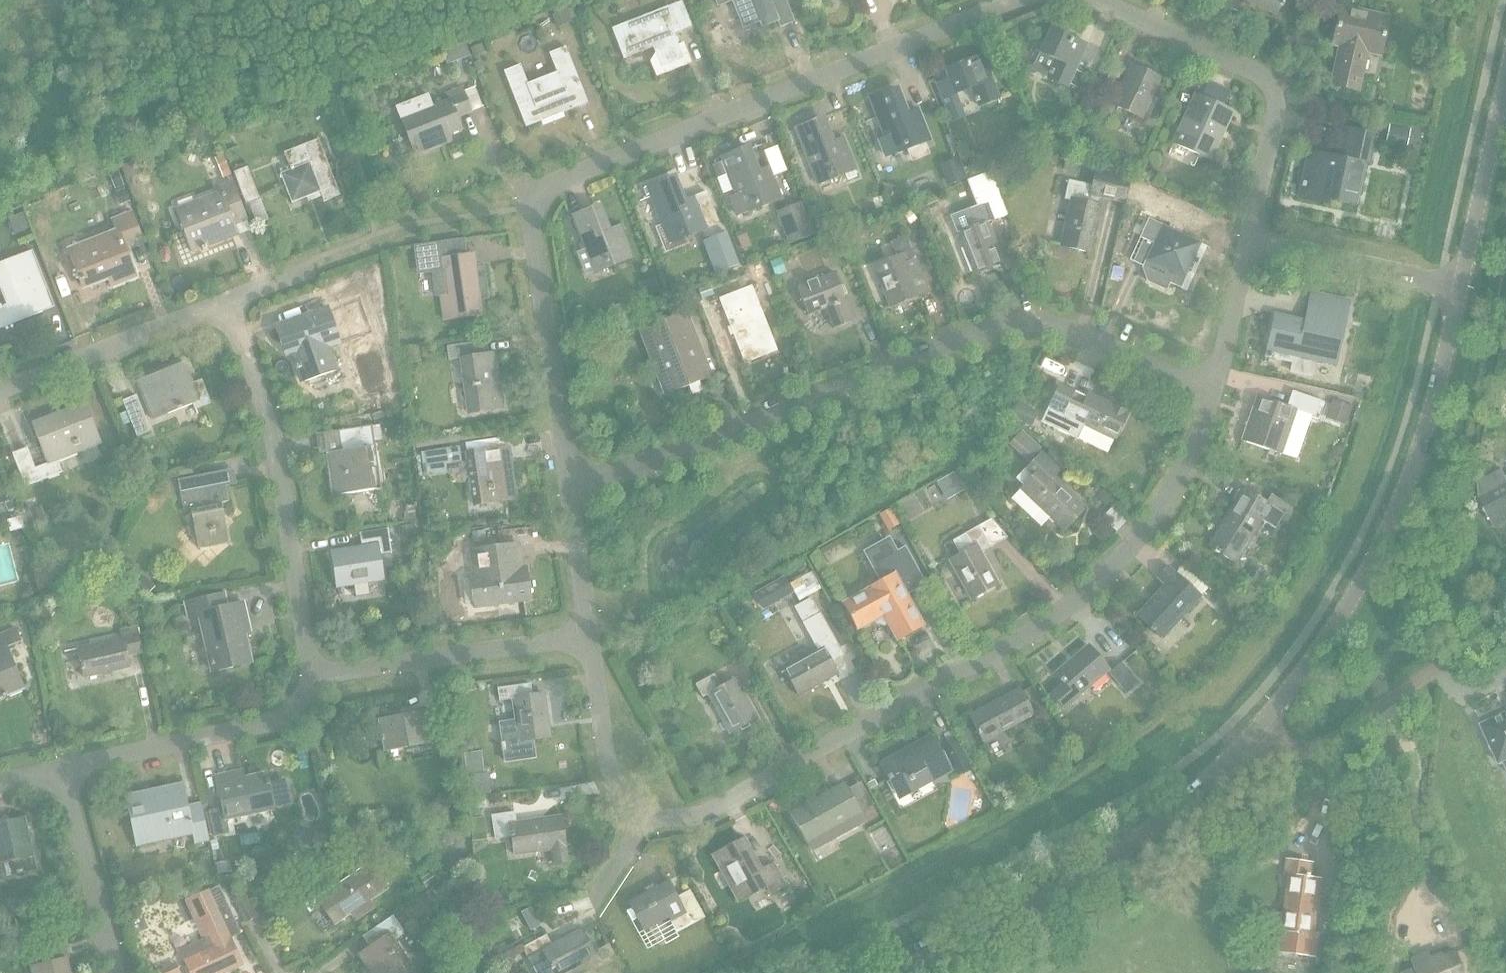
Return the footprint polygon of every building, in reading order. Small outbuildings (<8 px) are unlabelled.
[(786,4),(785,0),(751,0),(762,27),(778,20),(774,10),(786,4)] [(1282,6),(1284,2),(1282,1),(1282,0),(1244,0),(1275,15),(1279,5),(1282,6)] [(683,42),(678,44),(673,33),(692,26),(682,1),(612,29),(622,55),(651,43),(655,52),(650,61),(656,76),(691,62),(683,42)] [(1360,48),(1380,52),(1387,17),(1340,7),(1332,44),(1344,46),(1340,69),(1334,68),(1331,85),(1356,90),(1360,75),(1355,74),(1360,48)] [(1047,78),(1067,87),(1079,59),(1073,56),(1079,42),(1049,29),(1038,53),(1055,61),(1047,78)] [(573,109),(588,104),(566,47),(551,53),(559,72),(528,84),(520,65),(505,71),(527,127),(542,121),(537,107),(567,95),(573,109)] [(948,78),(936,83),(944,105),(957,100),(955,94),(971,88),(978,106),(999,98),(988,70),(982,72),(976,58),(945,70),(948,78)] [(1114,107),(1141,118),(1159,78),(1131,65),(1118,95),(1109,91),(1097,116),(1108,121),(1114,107)] [(457,116),(471,111),(462,88),(447,93),(449,100),(433,107),(428,94),(397,106),(413,147),(462,128),(457,116)] [(895,88),(870,98),(885,136),(876,139),(884,157),(892,154),(893,155),(909,149),(911,155),(917,158),(924,155),(926,150),(923,144),(930,141),(918,109),(905,114),(895,88)] [(1176,136),(1213,152),(1232,111),(1195,94),(1176,136)] [(844,139),(831,144),(821,119),(797,128),(823,195),(842,188),(837,177),(856,170),(844,139)] [(1357,189),(1361,189),(1373,135),(1342,128),(1338,147),(1341,148),(1339,159),(1308,153),(1299,198),(1324,203),(1326,191),(1355,197),(1357,189)] [(323,196),(325,201),(341,195),(319,139),(286,152),(292,169),(281,173),(292,203),(307,198),(309,202),(323,196)] [(769,168),(756,173),(747,148),(722,157),(736,194),(728,197),(736,216),(744,213),(744,214),(781,200),(769,168)] [(235,172),(247,203),(261,198),(249,166),(235,172)] [(1097,197),(1123,202),(1128,177),(1094,169),(1090,188),(1067,182),(1063,199),(1070,200),(1060,246),(1089,253),(1099,205),(1095,204),(1097,197)] [(695,197),(682,202),(672,177),(647,186),(670,243),(707,229),(695,197)] [(176,210),(193,253),(240,235),(236,225),(247,221),(232,181),(219,187),(221,192),(176,210)] [(776,211),(788,244),(813,234),(801,201),(776,211)] [(620,226),(607,231),(598,206),(573,215),(595,272),(632,258),(620,226)] [(109,278),(112,285),(135,276),(123,244),(141,237),(131,212),(113,220),(117,232),(70,251),(84,288),(109,278)] [(986,222),(973,227),(968,214),(943,224),(949,237),(958,233),(975,274),(1002,263),(986,222)] [(1165,281),(1181,288),(1201,242),(1147,218),(1139,237),(1143,239),(1133,262),(1146,268),(1145,270),(1148,278),(1151,279),(1152,279),(1163,284),(1165,281)] [(875,266),(891,306),(918,295),(905,262),(915,259),(906,236),(891,242),(897,257),(875,266)] [(0,263),(0,285),(4,283),(12,303),(0,307),(0,327),(42,311),(35,293),(48,288),(33,250),(0,263)] [(483,266),(469,267),(468,254),(437,258),(438,272),(451,271),(454,292),(441,294),(444,320),(484,316),(481,292),(486,291),(483,266)] [(834,328),(853,320),(834,273),(797,287),(808,315),(826,307),(834,328)] [(718,298),(744,363),(778,349),(751,284),(718,298)] [(1295,350),(1326,357),(1336,311),(1307,305),(1304,321),(1274,315),(1266,350),(1294,356),(1295,350)] [(304,382),(337,370),(328,346),(340,342),(329,309),(276,327),(285,354),(293,351),(304,382)] [(653,341),(674,391),(704,379),(684,328),(653,341)] [(497,359),(486,360),(483,341),(447,346),(449,360),(461,359),(467,404),(490,400),(491,409),(504,408),(497,359)] [(202,380),(193,383),(185,362),(138,381),(153,419),(193,403),(196,408),(211,402),(202,380)] [(1087,393),(1083,403),(1055,389),(1039,422),(1076,440),(1083,425),(1114,440),(1127,412),(1087,393)] [(1296,409),(1315,416),(1321,400),(1292,390),(1287,405),(1256,394),(1241,440),(1281,454),(1296,409)] [(123,400),(137,436),(151,431),(137,395),(123,400)] [(25,486),(63,472),(58,460),(102,443),(86,402),(34,422),(49,462),(35,467),(28,447),(12,453),(25,486)] [(370,491),(370,492),(382,490),(375,441),(382,440),(380,425),(346,430),(349,450),(329,453),(336,496),(370,491)] [(1041,449),(1021,432),(1012,442),(1033,461),(1041,449)] [(471,482),(473,504),(512,499),(508,472),(512,471),(509,449),(471,454),(474,482),(471,482)] [(1020,489),(1063,528),(1082,507),(1051,478),(1057,471),(1039,455),(1016,480),(1023,486),(1020,489)] [(1494,526),(1505,520),(1505,476),(1501,468),(1477,480),(1478,497),(1494,526)] [(225,486),(213,488),(210,474),(179,480),(185,511),(191,510),(199,549),(229,543),(221,502),(228,501),(225,486)] [(1269,524),(1275,514),(1251,499),(1245,509),(1234,502),(1207,545),(1234,562),(1261,519),(1269,524)] [(948,560),(970,598),(996,584),(979,553),(989,547),(977,526),(952,540),(959,554),(948,560)] [(396,540),(395,540),(393,528),(360,534),(362,547),(332,552),(338,587),(383,580),(379,556),(392,554),(392,553),(398,552),(396,540)] [(903,546),(897,550),(889,536),(866,548),(875,564),(884,579),(867,588),(867,589),(842,603),(856,629),(874,620),(876,623),(883,625),(886,623),(896,640),(922,625),(905,595),(925,584),(903,546)] [(526,568),(522,569),(519,545),(473,551),(476,574),(471,575),(474,606),(485,605),(486,605),(530,600),(526,568)] [(1136,615),(1161,638),(1199,596),(1167,567),(1157,578),(1164,585),(1136,615)] [(242,601),(227,605),(224,592),(185,601),(189,619),(200,616),(213,671),(250,663),(240,623),(247,621),(242,601)] [(819,608),(812,612),(806,601),(794,608),(817,650),(783,669),(798,695),(836,673),(830,662),(841,656),(829,635),(833,633),(819,608)] [(78,647),(84,677),(129,667),(126,656),(141,653),(136,627),(120,630),(122,638),(78,647)] [(23,687),(6,646),(21,640),(16,628),(0,634),(0,696),(23,687)] [(1062,682),(1050,692),(1061,706),(1074,695),(1106,668),(1086,645),(1054,673),(1062,682)] [(1108,672),(1125,691),(1136,682),(1119,662),(1108,672)] [(735,679),(721,687),(713,674),(694,684),(702,698),(709,694),(730,732),(756,718),(735,679)] [(543,693),(525,695),(524,685),(497,689),(499,700),(512,698),(516,724),(502,726),(504,744),(549,738),(543,693)] [(968,715),(982,741),(1032,714),(1018,688),(968,715)] [(438,723),(427,726),(424,711),(379,719),(384,750),(441,739),(438,723)] [(1481,724),(1480,724),(1499,763),(1503,761),(1505,767),(1505,712),(1481,724)] [(926,772),(930,780),(948,770),(930,736),(911,746),(912,748),(880,765),(888,780),(893,777),(901,793),(914,786),(911,780),(926,772)] [(265,773),(232,780),(230,772),(215,775),(222,807),(208,810),(213,836),(228,833),(225,818),(291,804),(286,778),(267,782),(265,773)] [(201,802),(186,805),(181,782),(163,786),(164,790),(126,799),(135,839),(169,832),(170,839),(192,834),(194,843),(209,840),(201,802)] [(791,813),(812,851),(864,822),(842,784),(791,813)] [(560,817),(516,823),(515,812),(491,815),(493,831),(499,830),(499,827),(510,825),(514,854),(550,849),(552,866),(567,864),(560,817)] [(36,869),(23,816),(0,821),(0,862),(7,861),(10,875),(36,869)] [(772,862),(759,870),(741,839),(713,855),(738,900),(765,885),(769,893),(784,884),(772,862)] [(1285,874),(1289,875),(1285,913),(1285,910),(1266,909),(1264,927),(1285,930),(1283,947),(1319,951),(1318,936),(1311,935),(1318,878),(1311,876),(1314,860),(1289,857),(1285,874)] [(374,906),(370,899),(387,887),(369,862),(317,898),(314,894),(302,902),(309,912),(321,904),(334,924),(350,913),(355,920),(374,906)] [(689,889),(676,896),(667,880),(627,903),(643,930),(667,917),(676,933),(705,917),(689,889)] [(192,893),(195,907),(222,900),(218,886),(192,893)] [(231,892),(245,922),(258,915),(243,886),(231,892)] [(402,930),(438,904),(428,890),(416,898),(419,902),(395,919),(392,915),(361,936),(369,948),(360,954),(373,972),(416,972),(394,941),(405,933),(402,930)] [(241,964),(216,909),(195,918),(205,941),(209,939),(212,946),(184,959),(191,972),(220,972),(241,964)] [(595,956),(580,930),(552,945),(546,935),(522,948),(527,958),(542,951),(554,972),(563,972),(595,956)] [(63,960),(69,959),(64,939),(41,944),(45,963),(32,967),(33,972),(66,972),(63,960)] [(1403,966),(1402,972),(1456,972),(1456,967),(1442,966),(1442,962),(1417,961),(1418,966),(1403,966)]
